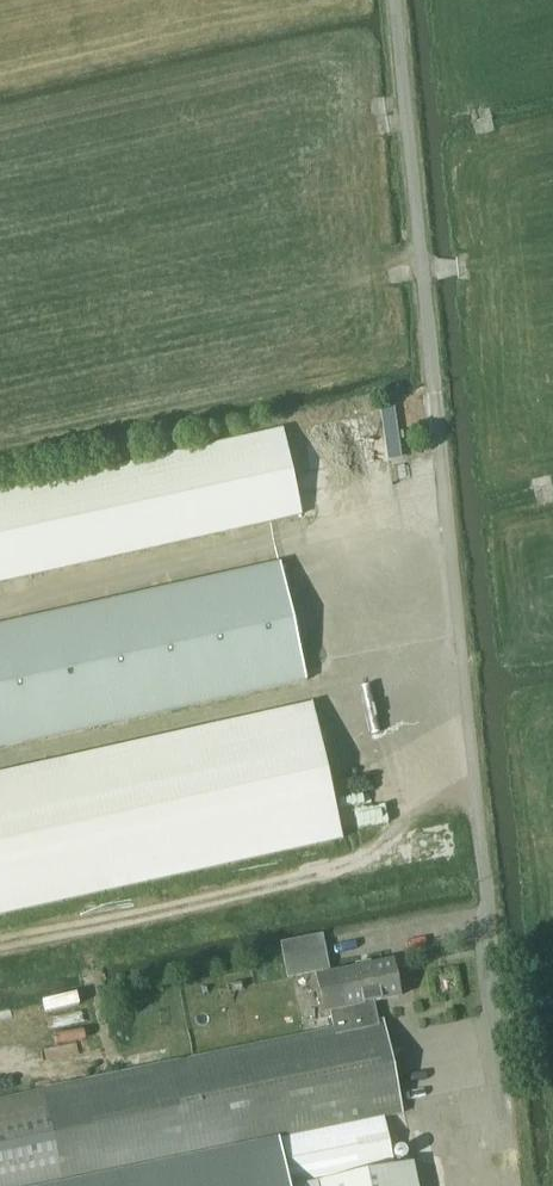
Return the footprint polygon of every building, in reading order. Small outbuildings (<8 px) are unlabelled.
[(400,457),(394,408),(381,409),(388,459),(400,457)] [(284,429),(0,492),(0,583),(303,516),(284,429)] [(307,680),(281,564),(0,627),(0,748),(307,680)] [(313,703),(0,773),(0,916),(343,840),(313,703)] [(289,979),(331,970),(323,934),(281,943),(289,979)] [(0,1099),(0,1185),(56,1185),(64,1184),(173,1162),(278,1140),(282,1139),(293,1185),(419,1185),(414,1162),(411,1163),(408,1148),(372,1156),(375,1170),(370,1171),(365,1148),(387,1143),(382,1118),(403,1114),(384,1019),(379,1020),(375,1003),(401,997),(393,960),(318,976),(326,1013),(330,1012),(334,1031),(0,1099)] [(279,1144),(85,1185),(288,1185),(279,1144)]
